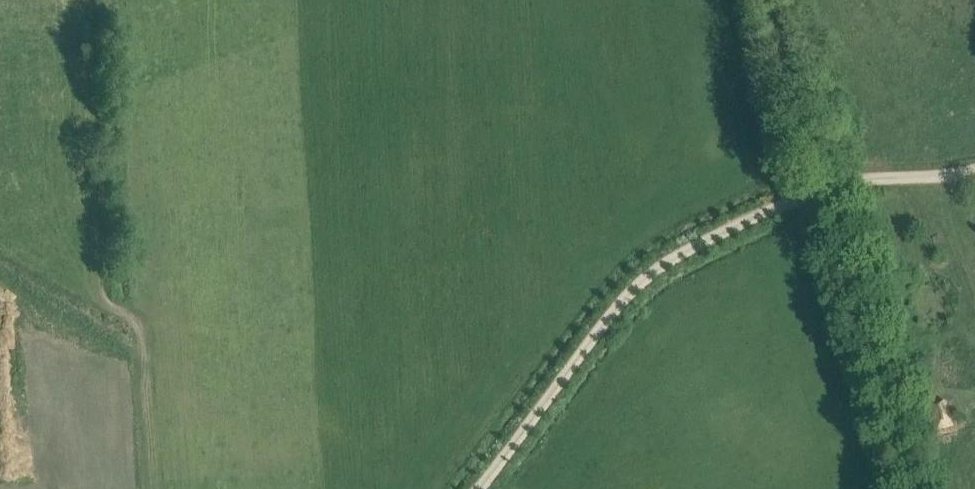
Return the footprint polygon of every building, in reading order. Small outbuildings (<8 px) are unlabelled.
[(948,400),(929,408),(936,431),(955,425),(948,400)]
